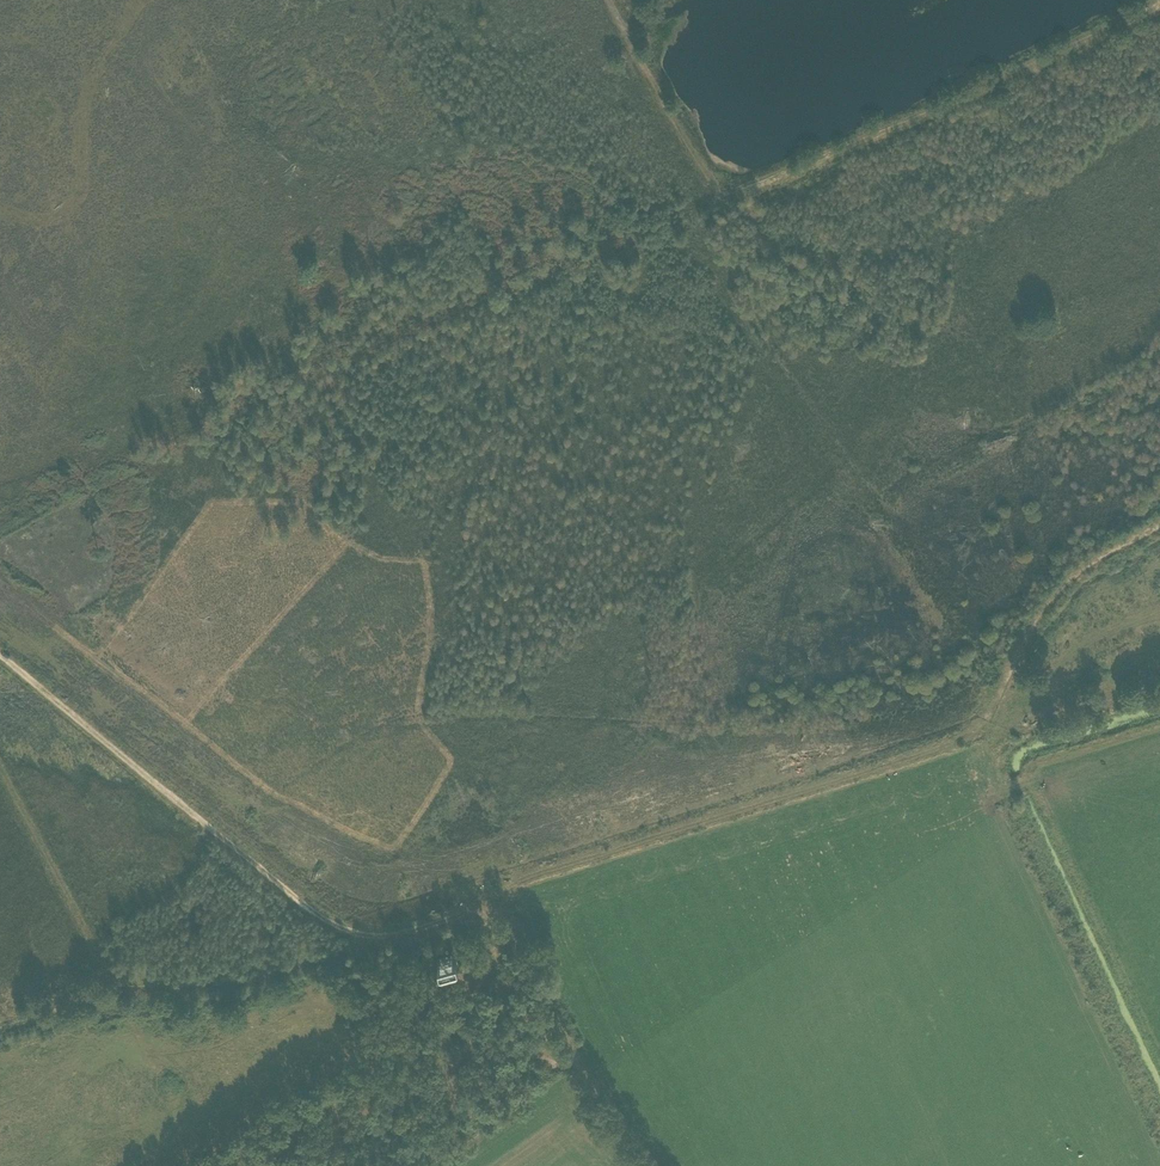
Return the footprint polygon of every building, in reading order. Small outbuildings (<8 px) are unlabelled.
[(382,1058),(376,1054),(370,1061),(376,1066),(382,1058)] [(423,1149),(413,1147),(411,1158),(421,1159),(423,1149)]
